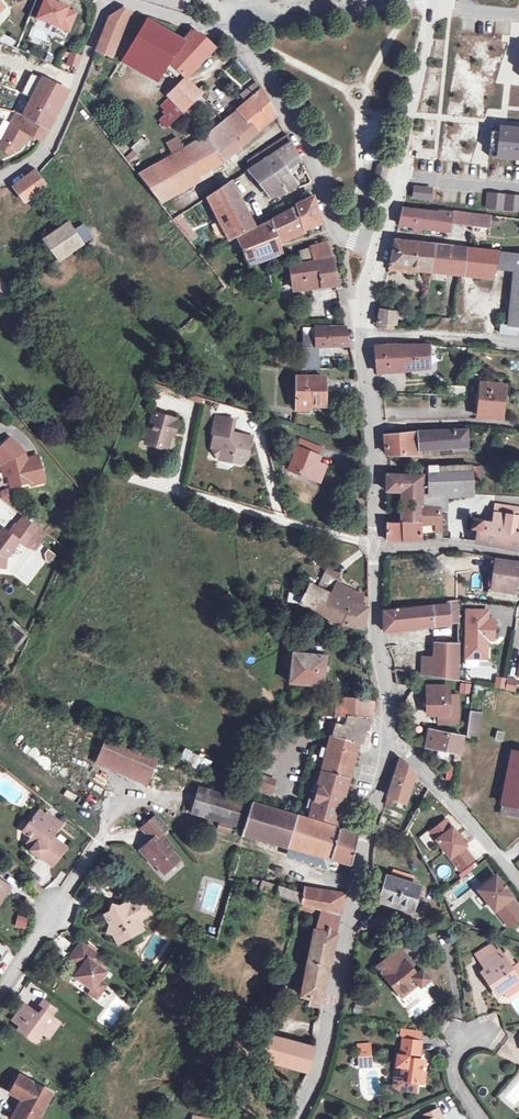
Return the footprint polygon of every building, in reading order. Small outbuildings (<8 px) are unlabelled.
[(54,0),(41,0),(33,18),(42,23),(43,21),(73,34),(81,16),(72,12),(73,10),(61,5),(61,3),(54,0)] [(115,57),(135,15),(127,12),(111,18),(97,51),(115,57)] [(126,58),(144,69),(167,35),(149,23),(126,58)] [(167,35),(144,69),(160,79),(168,66),(185,45),(184,44),(167,35)] [(168,66),(185,83),(219,45),(218,44),(191,35),(184,44),(185,45),(168,66)] [(22,58),(0,48),(0,58),(18,66),(22,58)] [(66,52),(61,65),(69,68),(74,55),(66,52)] [(22,58),(18,66),(15,73),(25,77),(32,62),(22,58)] [(37,82),(44,85),(50,70),(32,62),(25,77),(32,80),(33,77),(38,79),(37,82)] [(32,80),(25,77),(5,121),(7,122),(42,131),(46,121),(32,113),(44,85),(37,82),(32,80)] [(185,83),(182,81),(167,99),(173,105),(190,88),(185,83)] [(59,91),(44,85),(32,113),(46,121),(59,91)] [(202,99),(190,88),(173,105),(177,109),(166,120),(165,119),(157,127),(164,135),(202,99)] [(243,101),(249,107),(263,94),(258,88),(243,101)] [(231,124),(249,145),(280,119),(271,105),(263,94),(249,107),(231,124)] [(7,122),(0,137),(0,162),(1,163),(4,156),(9,154),(20,138),(35,144),(42,131),(7,122)] [(212,142),(229,162),(249,145),(231,124),(212,142)] [(518,158),(518,127),(508,126),(508,130),(504,130),(504,126),(482,124),(479,154),(518,158)] [(265,163),(294,145),(289,138),(259,156),(265,163)] [(229,162),(212,142),(140,176),(164,205),(205,179),(203,175),(229,162)] [(294,145),(265,163),(292,193),(302,183),(289,169),(302,159),(294,145)] [(422,148),(421,159),(436,160),(436,148),(422,148)] [(292,193),(265,163),(259,167),(251,172),(274,198),(292,193)] [(510,180),(511,168),(497,167),(496,179),(510,180)] [(52,190),(38,172),(16,189),(30,206),(52,190)] [(243,237),(262,228),(236,184),(212,200),(236,241),(243,237)] [(411,200),(430,202),(432,187),(413,185),(411,200)] [(486,208),(518,211),(518,197),(487,194),(486,208)] [(321,201),(272,224),(279,243),(327,226),(321,201)] [(435,215),(401,211),(397,228),(413,230),(412,235),(420,236),(420,231),(445,234),(445,213),(435,212),(435,215)] [(454,212),(452,225),(488,228),(490,215),(454,212)] [(182,213),(173,219),(187,243),(197,237),(182,213)] [(76,221),(74,221),(36,251),(50,274),(93,244),(77,221),(76,221)] [(262,228),(243,237),(253,266),(284,256),(279,243),(272,224),(262,228)] [(459,268),(462,247),(460,247),(460,249),(387,242),(382,265),(442,272),(442,271),(459,273),(459,268)] [(307,266),(334,262),(330,247),(304,255),(307,266)] [(462,247),(459,268),(477,269),(474,318),(468,317),(468,322),(466,322),(466,330),(481,331),(482,322),(495,323),(503,251),(462,247)] [(495,323),(518,325),(518,252),(503,251),(495,323)] [(334,262),(307,266),(294,268),(296,285),(307,284),(307,289),(339,285),(334,262)] [(395,324),(400,325),(401,311),(380,309),(379,310),(377,329),(394,330),(395,324)] [(322,345),(334,345),(353,346),(351,329),(306,328),(305,343),(307,371),(324,370),(323,351),(322,345)] [(435,349),(383,346),(379,346),(381,373),(433,375),(435,349)] [(299,377),(298,412),(308,413),(310,413),(310,407),(327,407),(327,379),(299,377)] [(497,384),(473,384),(475,419),(500,418),(497,384)] [(162,447),(165,434),(167,430),(169,431),(173,421),(169,420),(170,419),(148,412),(140,439),(162,447)] [(249,439),(236,435),(235,441),(227,439),(232,420),(215,416),(212,430),(213,430),(207,457),(238,465),(244,461),(249,439)] [(452,440),(475,442),(474,428),(392,429),(396,446),(430,446),(430,440),(452,440)] [(3,462),(6,472),(9,485),(28,480),(29,483),(42,479),(35,454),(23,457),(22,452),(8,437),(0,444),(0,458),(3,462)] [(475,442),(452,440),(456,454),(481,453),(482,442),(475,442)] [(299,443),(293,465),(290,473),(299,476),(299,478),(304,479),(304,478),(322,483),(324,476),(325,469),(317,466),(319,458),(316,457),(318,449),(299,443)] [(424,474),(424,464),(400,464),(400,473),(413,473),(424,474)] [(466,464),(424,464),(424,474),(413,473),(412,491),(412,498),(431,497),(437,497),(462,495),(464,495),(466,464)] [(413,473),(400,473),(381,472),(380,490),(396,490),(412,491),(413,473)] [(412,491),(396,490),(396,504),(413,507),(412,498),(412,491)] [(412,498),(413,507),(432,509),(431,497),(412,498)] [(509,497),(506,517),(486,513),(484,525),(492,526),(490,536),(518,542),(518,499),(509,497)] [(396,524),(412,523),(413,507),(396,504),(396,524)] [(413,507),(412,523),(426,523),(426,532),(434,531),(433,512),(432,510),(432,509),(413,507)] [(24,521),(18,529),(30,538),(36,530),(24,521)] [(412,533),(412,523),(396,524),(395,539),(412,539),(412,533)] [(412,533),(426,532),(426,523),(412,523),(412,533)] [(379,540),(395,539),(396,524),(379,524),(379,540)] [(4,569),(5,560),(19,542),(24,546),(30,538),(18,529),(14,525),(8,534),(2,529),(0,532),(0,568),(4,569)] [(53,554),(47,549),(44,553),(45,561),(47,563),(53,554)] [(505,564),(485,563),(481,593),(493,594),(493,591),(506,593),(509,565),(505,564)] [(326,569),(339,576),(342,572),(328,565),(326,569)] [(348,600),(338,623),(362,626),(367,605),(359,605),(364,595),(341,582),(338,580),(339,576),(326,569),(318,583),(346,599),(348,600)] [(298,598),(338,623),(348,600),(346,599),(318,583),(310,578),(298,598)] [(359,605),(367,605),(367,597),(364,595),(359,605)] [(455,624),(455,602),(444,602),(429,603),(429,608),(383,612),(383,634),(438,626),(455,624)] [(468,611),(469,659),(472,659),(485,658),(490,658),(490,644),(487,644),(487,640),(490,640),(496,639),(496,620),(489,620),(489,611),(468,611)] [(457,680),(456,665),(455,644),(433,645),(434,657),(422,660),(422,666),(422,677),(451,679),(457,680)] [(295,655),(293,684),(328,686),(330,657),(295,655)] [(496,676),(493,688),(515,693),(517,681),(496,676)] [(460,683),(460,694),(471,694),(471,683),(460,683)] [(433,696),(429,696),(429,715),(439,715),(458,715),(458,696),(449,696),(449,687),(433,687),(433,696)] [(331,717),(363,718),(366,700),(362,699),(335,697),(318,696),(315,715),(331,717)] [(482,714),(471,711),(466,737),(477,739),(482,714)] [(458,715),(439,715),(440,723),(458,723),(458,715)] [(361,733),(363,718),(331,717),(326,740),(352,746),(355,732),(361,733)] [(426,731),(422,748),(458,757),(462,738),(426,731)] [(102,739),(93,760),(144,781),(153,760),(102,739)] [(321,752),(314,774),(342,782),(352,746),(326,740),(324,740),(321,752)] [(207,772),(212,759),(185,748),(179,761),(207,772)] [(511,749),(502,795),(501,804),(518,808),(518,751),(511,749)] [(309,772),(314,774),(321,752),(315,750),(309,772)] [(409,777),(395,762),(381,800),(398,806),(409,777)] [(342,782),(314,774),(313,778),(301,817),(300,820),(330,826),(342,782)] [(258,787),(270,791),(272,788),(269,787),(272,781),(262,777),(258,787)] [(296,815),(301,817),(313,778),(308,777),(296,815)] [(224,822),(234,796),(194,786),(185,812),(224,822)] [(234,796),(224,822),(240,828),(240,832),(349,866),(357,835),(295,819),(294,819),(293,819),(245,799),(234,796)] [(27,841),(21,850),(30,857),(32,855),(43,864),(55,848),(41,837),(48,827),(35,816),(28,811),(13,830),(21,836),(27,841)] [(35,816),(48,827),(51,823),(37,812),(35,816)] [(144,828),(154,840),(144,848),(151,856),(151,860),(154,863),(158,864),(166,872),(180,860),(173,852),(173,847),(162,834),(167,829),(156,817),(144,828)] [(440,823),(424,835),(453,873),(466,863),(457,851),(459,849),(440,823)] [(27,841),(21,836),(14,845),(21,850),(27,841)] [(381,868),(372,892),(400,902),(408,879),(381,868)] [(11,887),(0,879),(0,903),(11,887)] [(489,880),(472,893),(488,914),(489,913),(502,929),(517,917),(504,901),(505,900),(489,880)] [(263,891),(298,902),(301,892),(266,881),(263,891)] [(319,910),(339,916),(342,895),(303,883),(301,892),(298,902),(319,910)] [(136,904),(143,916),(148,913),(142,901),(136,904)] [(111,914),(110,913),(103,917),(109,927),(107,933),(113,934),(118,942),(143,928),(138,921),(144,917),(143,916),(136,904),(135,903),(125,909),(123,906),(116,910),(115,914),(113,915),(111,914)] [(339,916),(319,910),(296,1001),(317,1007),(339,916)] [(17,914),(15,927),(26,929),(29,916),(17,914)] [(478,959),(496,948),(491,941),(473,952),(478,959)] [(75,976),(91,988),(99,978),(104,971),(94,963),(99,956),(80,942),(69,959),(76,964),(79,961),(84,964),(81,967),(75,976)] [(413,984),(422,976),(414,967),(411,969),(392,946),(369,964),(394,994),(410,981),(413,984)] [(482,966),(477,970),(483,980),(487,977),(496,992),(516,980),(496,948),(478,959),(482,966)] [(492,995),(496,992),(487,977),(483,980),(492,995)] [(99,978),(91,988),(89,992),(96,997),(106,984),(99,978)] [(32,1015),(42,1022),(47,1015),(33,1005),(25,1017),(28,1019),(32,1015)] [(25,1047),(31,1038),(37,1031),(43,1035),(49,1027),(42,1022),(32,1015),(28,1019),(25,1017),(14,1008),(3,1024),(10,1029),(7,1034),(25,1047)] [(37,1031),(31,1038),(41,1045),(52,1030),(49,1027),(43,1035),(37,1031)] [(270,1032),(264,1058),(311,1072),(314,1060),(314,1046),(270,1032)] [(420,1067),(422,1055),(418,1054),(421,1037),(404,1034),(401,1050),(398,1050),(396,1060),(398,1061),(397,1070),(395,1070),(393,1080),(395,1083),(414,1086),(416,1084),(417,1078),(423,1079),(425,1068),(420,1067)] [(359,1056),(371,1056),(370,1045),(358,1046),(359,1056)] [(371,1056),(359,1056),(359,1066),(372,1065),(371,1056)] [(15,1118),(40,1118),(56,1099),(26,1077),(16,1090),(25,1098),(29,1101),(15,1118)] [(25,1098),(10,1117),(12,1118),(15,1118),(29,1101),(25,1098)] [(420,1118),(433,1113),(430,1107),(417,1112),(420,1118)]
